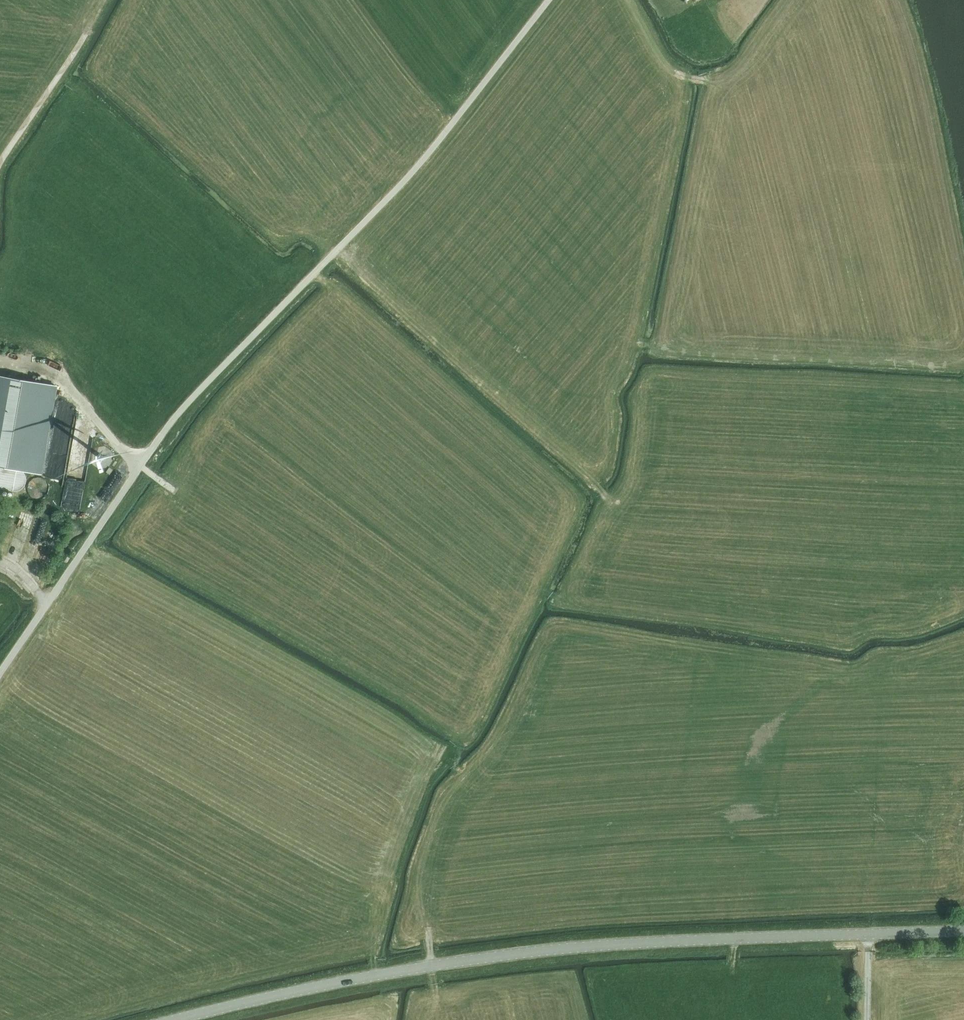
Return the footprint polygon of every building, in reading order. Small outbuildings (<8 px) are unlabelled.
[(23,471),(40,474),(56,385),(0,375),(0,488),(8,490),(9,488),(10,489),(12,490),(16,490),(19,490),(22,488),(24,486),(25,484),(26,481),(26,479),(26,476),(25,473),(23,471)] [(72,451),(63,507),(81,510),(90,454),(72,451)]
